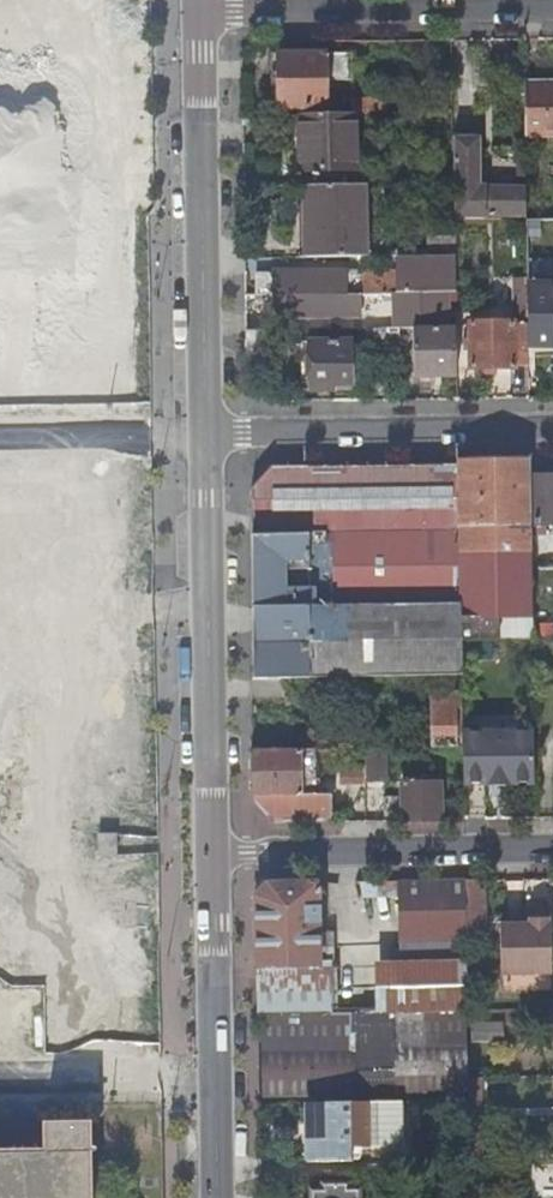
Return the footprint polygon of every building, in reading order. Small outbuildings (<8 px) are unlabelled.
[(350,51),(278,51),(278,105),(325,104),(326,78),(350,78),(350,51)] [(524,77),(525,133),(525,135),(527,135),(528,131),(552,131),(552,80),(526,80),(526,77),(524,77)] [(349,98),(349,111),(386,111),(386,97),(349,98)] [(356,167),(355,116),(299,117),(299,168),(356,167)] [(456,186),(454,186),(454,218),(482,218),(482,211),(526,210),(526,181),(520,181),(487,181),(486,171),(479,171),(478,133),(456,133),(456,186)] [(515,156),(520,156),(525,156),(525,135),(525,133),(515,133),(515,156)] [(302,183),(304,256),(365,254),(364,183),(302,183)] [(428,234),(428,254),(455,253),(455,234),(428,234)] [(401,254),(402,291),(449,291),(456,291),(455,253),(428,254),(401,254)] [(256,271),(257,294),(272,293),(335,293),(347,292),(346,270),(256,271)] [(527,279),(527,307),(528,322),(528,350),(552,350),(552,279),(527,279)] [(450,325),(449,291),(402,291),(390,292),(391,327),(398,326),(414,326),(428,325),(450,325)] [(335,307),(335,293),(272,293),(272,315),(321,314),(321,310),(335,309),(335,307)] [(367,295),(366,316),(384,317),(386,296),(367,295)] [(515,364),(530,364),(528,350),(528,322),(514,322),(514,320),(469,320),(470,332),(464,332),(465,350),(470,350),(470,367),(515,366),(515,364)] [(416,374),(458,373),(456,325),(450,325),(428,325),(414,326),(416,374)] [(399,363),(398,326),(391,327),(366,327),(366,363),(399,363)] [(309,389),(367,388),(366,371),(351,372),(350,339),(308,339),(309,389)] [(483,525),(532,524),(530,457),(458,458),(458,463),(459,530),(459,552),(483,551),(483,525)] [(251,488),(251,533),(459,530),(458,463),(269,467),(251,488)] [(552,522),(552,474),(535,474),(536,522),(552,522)] [(483,525),(483,551),(493,551),(493,552),(532,551),(532,524),(483,525)] [(541,528),(540,568),(552,568),(552,528),(541,528)] [(330,540),(331,604),(460,601),(459,552),(459,530),(251,533),(253,605),(285,605),(284,568),(308,567),(308,540),(330,540)] [(284,568),(285,605),(331,604),(330,540),(308,540),(308,567),(284,568)] [(483,615),(483,551),(459,552),(460,601),(460,615),(483,615)] [(493,551),(483,551),(483,615),(460,615),(461,637),(534,636),(532,551),(493,552),(493,551)] [(253,605),(254,678),(312,677),(338,676),(431,674),(461,674),(461,637),(460,615),(460,601),(331,604),(285,605),(253,605)] [(456,700),(462,699),(461,674),(431,674),(433,746),(457,746),(456,700)] [(338,690),(338,676),(312,677),(312,691),(338,690)] [(312,691),(312,677),(254,678),(254,696),(291,695),(295,695),(295,703),(312,702),(312,691)] [(532,727),(461,728),(462,786),(533,785),(532,727)] [(387,779),(387,747),(364,748),(365,779),(387,779)] [(315,749),(316,761),(331,761),(331,748),(315,749)] [(341,782),(364,782),(365,779),(364,748),(337,748),(338,776),(341,776),(341,782)] [(316,761),(315,749),(253,750),(254,794),(276,815),(330,813),(330,793),(301,793),(301,786),(321,786),(321,780),(316,780),(316,761)] [(386,819),(441,818),(441,781),(404,782),(404,795),(386,796),(386,819)] [(100,834),(101,857),(121,857),(120,834),(100,834)] [(458,1010),(467,1010),(467,998),(466,934),(466,929),(465,916),(465,879),(361,881),(361,889),(400,888),(402,962),(393,962),(394,1047),(395,1094),(459,1092),(458,1010)] [(483,879),(465,879),(465,916),(466,929),(484,929),(483,879)] [(354,1095),(353,1048),(352,1012),(330,1013),(327,881),(267,882),(255,894),(257,1015),(262,1015),(263,1097),(354,1096),(354,1095)] [(500,924),(501,971),(552,971),(551,924),(548,924),(530,924),(523,924),(500,924)] [(2,931),(0,963),(70,967),(72,934),(2,931)] [(82,1038),(147,1037),(146,962),(80,963),(82,1038)] [(503,1041),(502,1024),(474,1025),(475,1042),(503,1041)] [(395,1094),(394,1047),(353,1048),(354,1095),(395,1094)] [(482,1155),(481,1077),(468,1078),(469,1100),(469,1143),(470,1155),(482,1155)] [(402,1146),(401,1101),(309,1103),(310,1139),(307,1139),(308,1161),(353,1160),(353,1147),(402,1146)] [(91,1121),(43,1122),(43,1151),(0,1152),(0,1197),(93,1197),(91,1121)] [(469,1143),(459,1143),(460,1172),(470,1172),(470,1155),(469,1143)] [(358,1189),(312,1189),(312,1197),(358,1197),(358,1189)]
